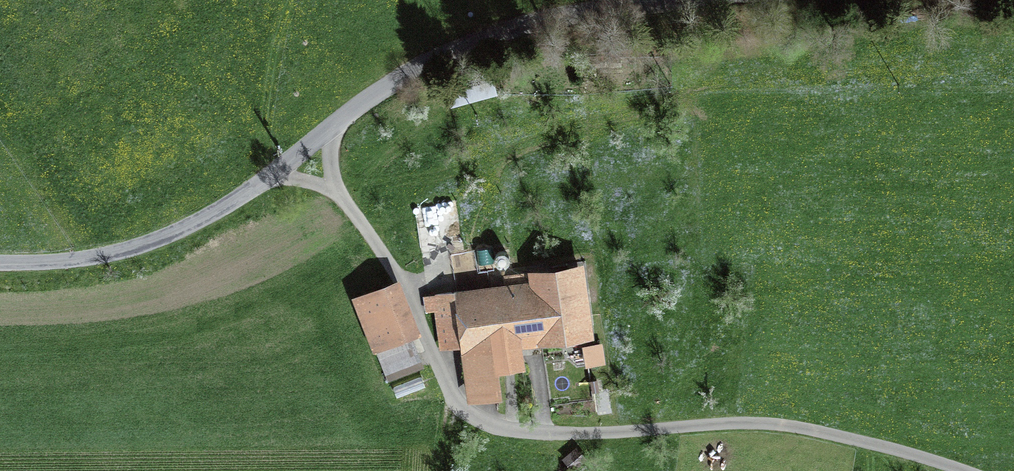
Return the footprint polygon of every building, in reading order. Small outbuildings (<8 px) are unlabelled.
[(519,335),(583,326),(575,270),(538,275),(538,273),(508,277),(510,294),(459,301),(457,291),(435,294),(442,347),(463,344),(470,394),(502,389),(499,365),(523,361),(519,335)] [(412,355),(386,289),(359,299),(385,366),(412,355)] [(603,361),(600,343),(585,346),(588,363),(603,361)] [(579,450),(567,459),(574,469),(586,460),(579,450)]
